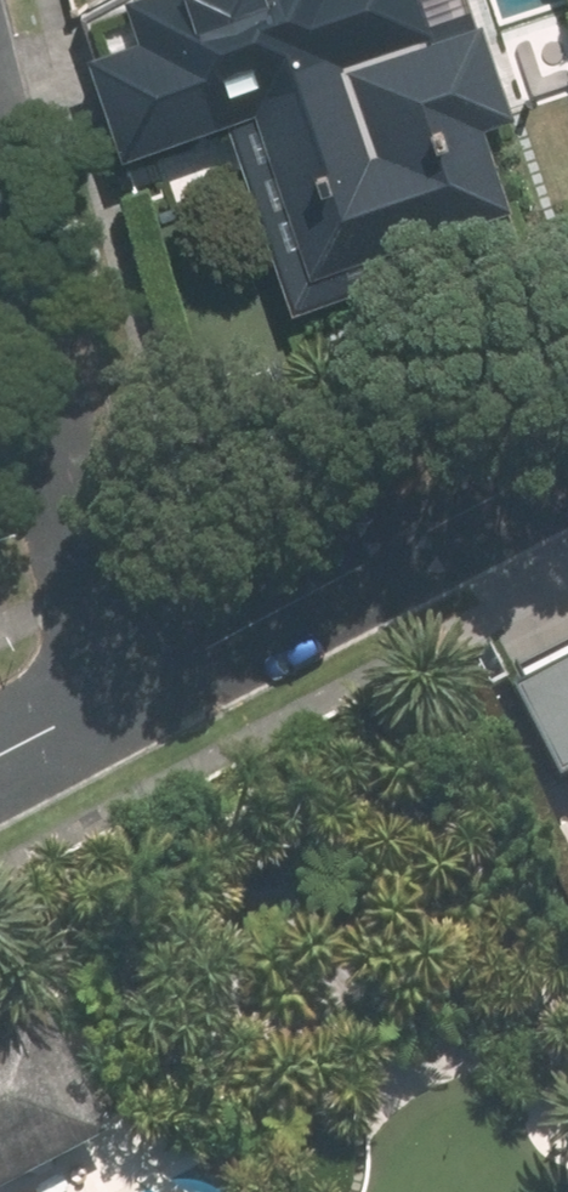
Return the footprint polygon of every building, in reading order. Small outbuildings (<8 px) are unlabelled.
[(102,37),(135,141),(239,108),(299,297),(532,223),(497,115),(514,109),(479,0),(207,0),(208,3),(102,37)] [(523,669),(567,755),(567,646),(523,669)] [(117,1128),(50,996),(0,1021),(0,1187),(117,1128)]
